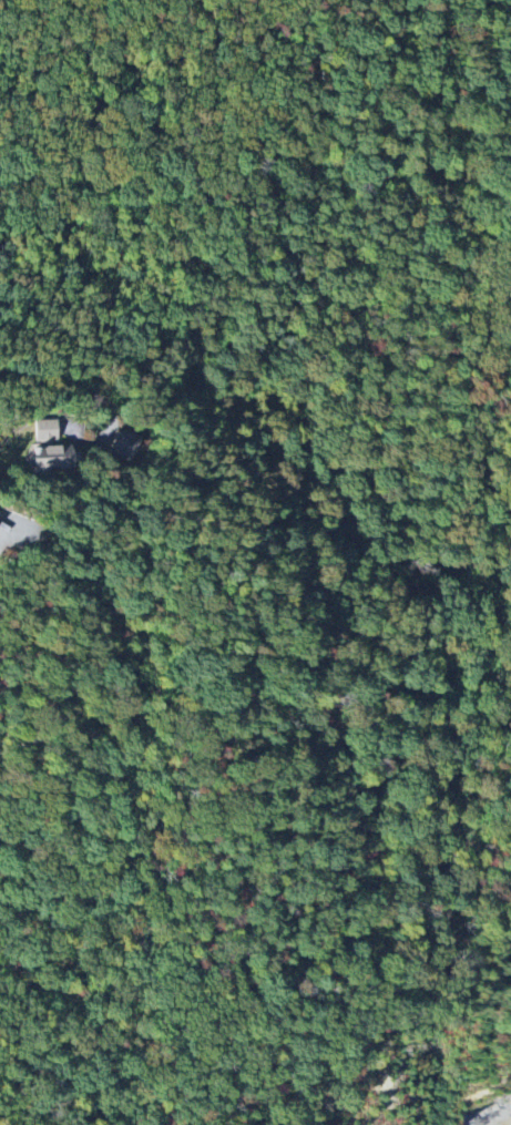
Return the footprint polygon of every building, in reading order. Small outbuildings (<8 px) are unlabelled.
[(35,421),(34,478),(48,478),(48,469),(75,470),(75,447),(55,447),(56,421),(35,421)] [(109,453),(127,460),(136,438),(118,431),(109,453)]
